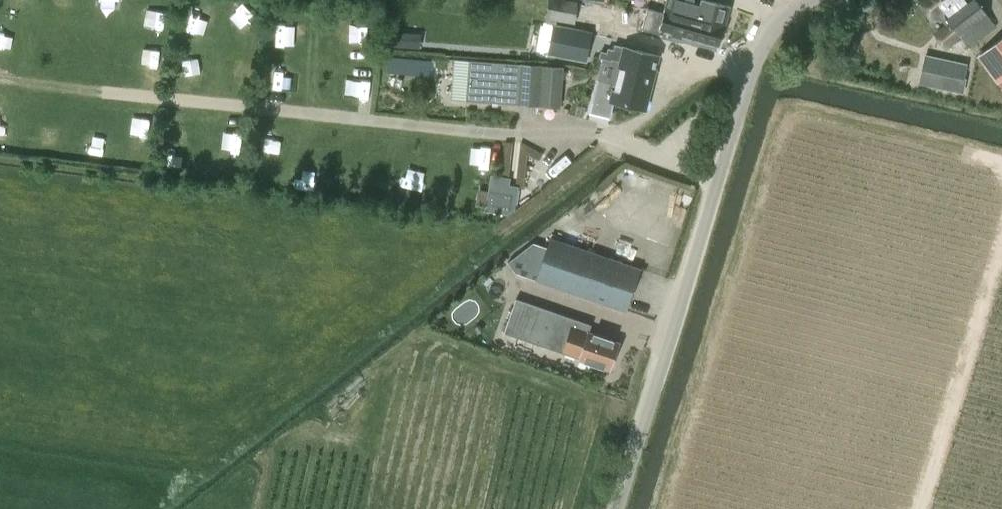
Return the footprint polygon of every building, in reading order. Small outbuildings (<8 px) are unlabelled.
[(566,0),(548,0),(545,20),(574,25),(579,2),(566,0)] [(679,17),(724,30),(731,7),(704,0),(668,0),(665,10),(680,14),(679,17)] [(918,0),(932,19),(941,13),(961,38),(962,37),(969,48),(996,27),(975,0),(918,0)] [(186,28),(207,32),(211,11),(191,7),(186,28)] [(724,30),(679,17),(677,17),(675,22),(649,17),(644,35),(676,43),(677,39),(717,50),(724,30)] [(10,27),(0,25),(0,43),(7,45),(10,27)] [(587,63),(593,33),(555,26),(549,55),(587,63)] [(946,29),(935,39),(943,48),(954,38),(946,29)] [(397,34),(396,47),(408,48),(409,34),(397,34)] [(293,49),(294,38),(276,37),(275,48),(293,49)] [(978,56),(998,82),(999,81),(1001,85),(1001,38),(978,56)] [(621,62),(621,65),(635,69),(634,74),(652,78),(657,55),(625,47),(615,45),(614,50),(608,48),(606,53),(601,52),(599,58),(611,61),(612,60),(621,62)] [(926,55),(922,72),(965,81),(969,64),(926,55)] [(427,61),(406,60),(406,59),(392,58),(391,72),(406,73),(405,74),(426,75),(427,61)] [(196,81),(199,63),(181,60),(178,78),(196,81)] [(560,109),(561,97),(563,66),(546,64),(546,66),(542,66),(543,65),(520,64),(470,61),(467,102),(517,105),(539,107),(560,109)] [(267,86),(286,87),(287,66),(268,65),(267,86)] [(635,69),(621,65),(615,85),(599,80),(591,114),(609,118),(613,102),(643,109),(644,109),(644,108),(652,78),(634,74),(635,69)] [(348,66),(344,84),(363,88),(367,71),(348,66)] [(257,149),(274,150),(275,134),(257,133),(257,149)] [(521,189),(524,158),(538,159),(539,145),(503,141),(498,186),(521,189)] [(511,195),(487,191),(485,206),(509,210),(511,195)] [(515,273),(535,280),(535,281),(627,312),(641,268),(550,237),(547,247),(533,243),(507,263),(515,273)] [(579,359),(610,370),(619,342),(589,332),(591,328),(554,315),(555,313),(516,299),(504,333),(561,352),(580,357),(579,359)]
